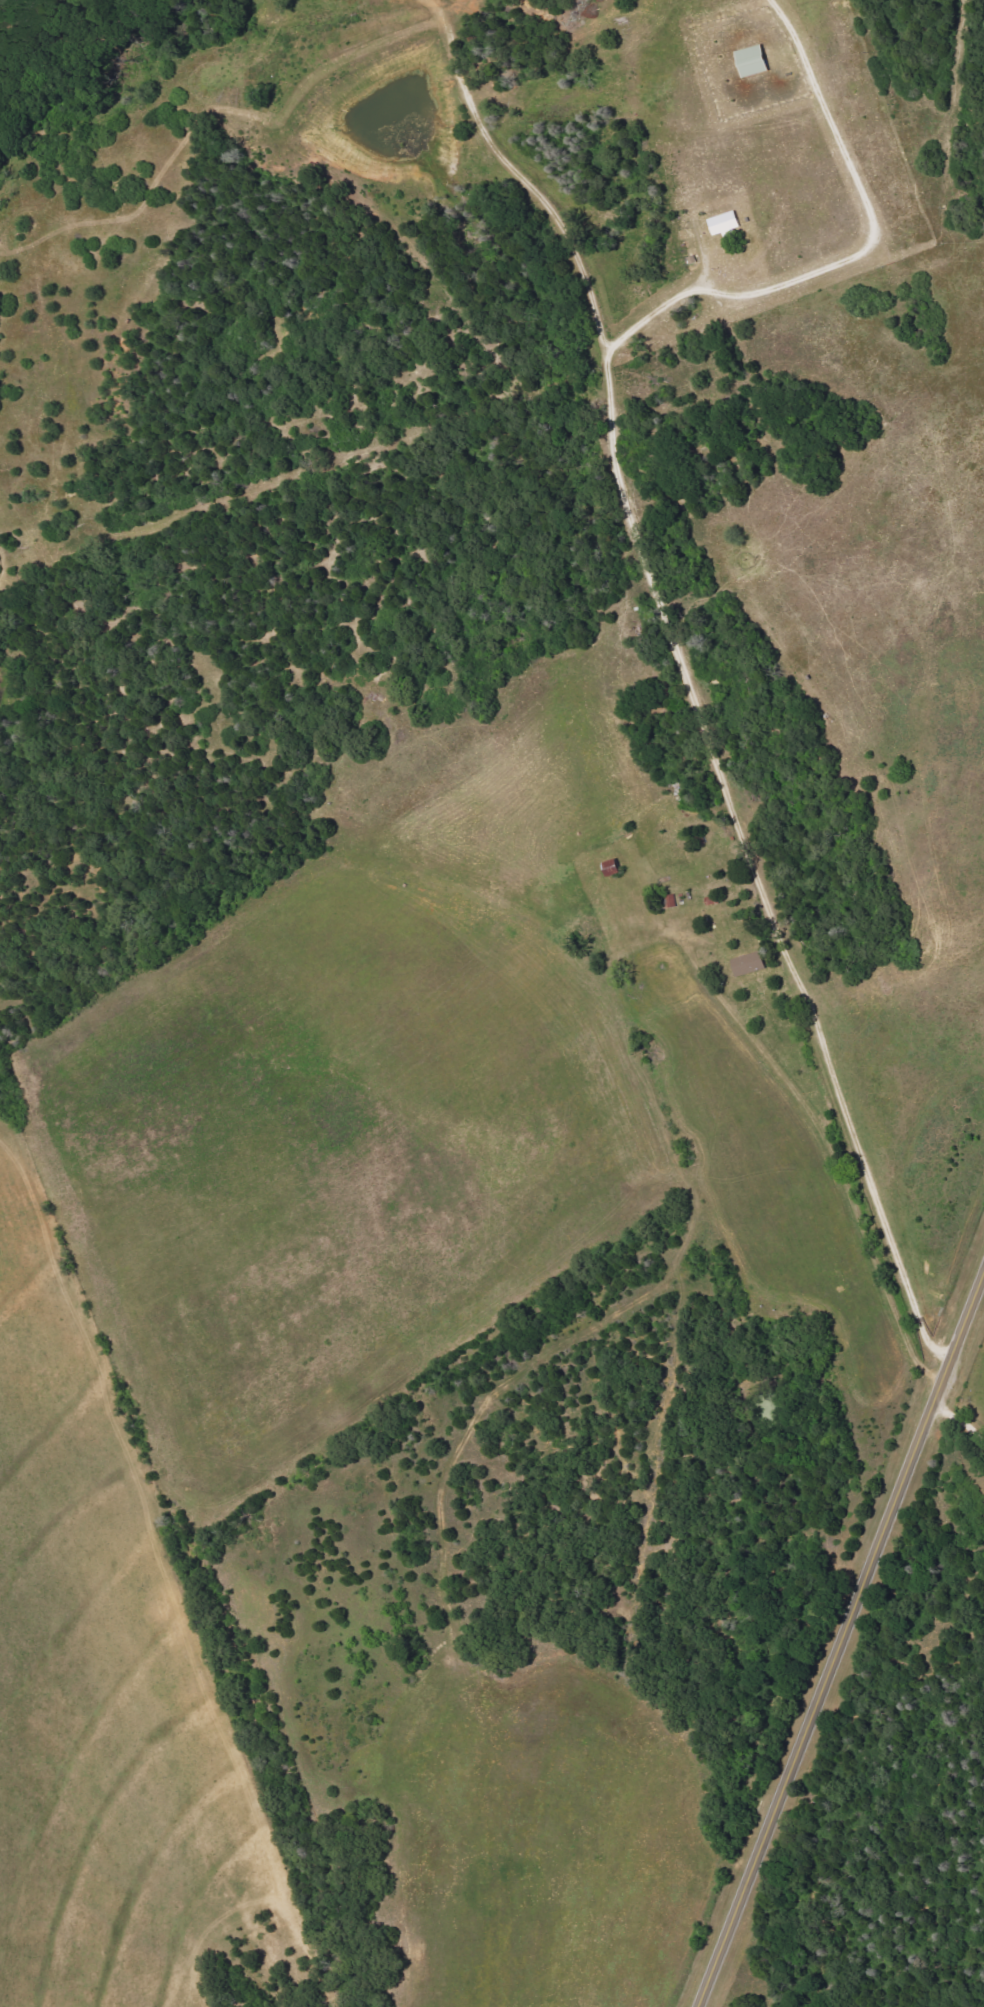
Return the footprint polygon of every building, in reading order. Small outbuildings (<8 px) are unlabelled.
[(710,220),(715,238),(743,229),(737,212),(710,220)] [(604,862),(608,877),(624,872),(620,858),(604,862)] [(733,959),(739,977),(768,968),(762,950),(733,959)]
